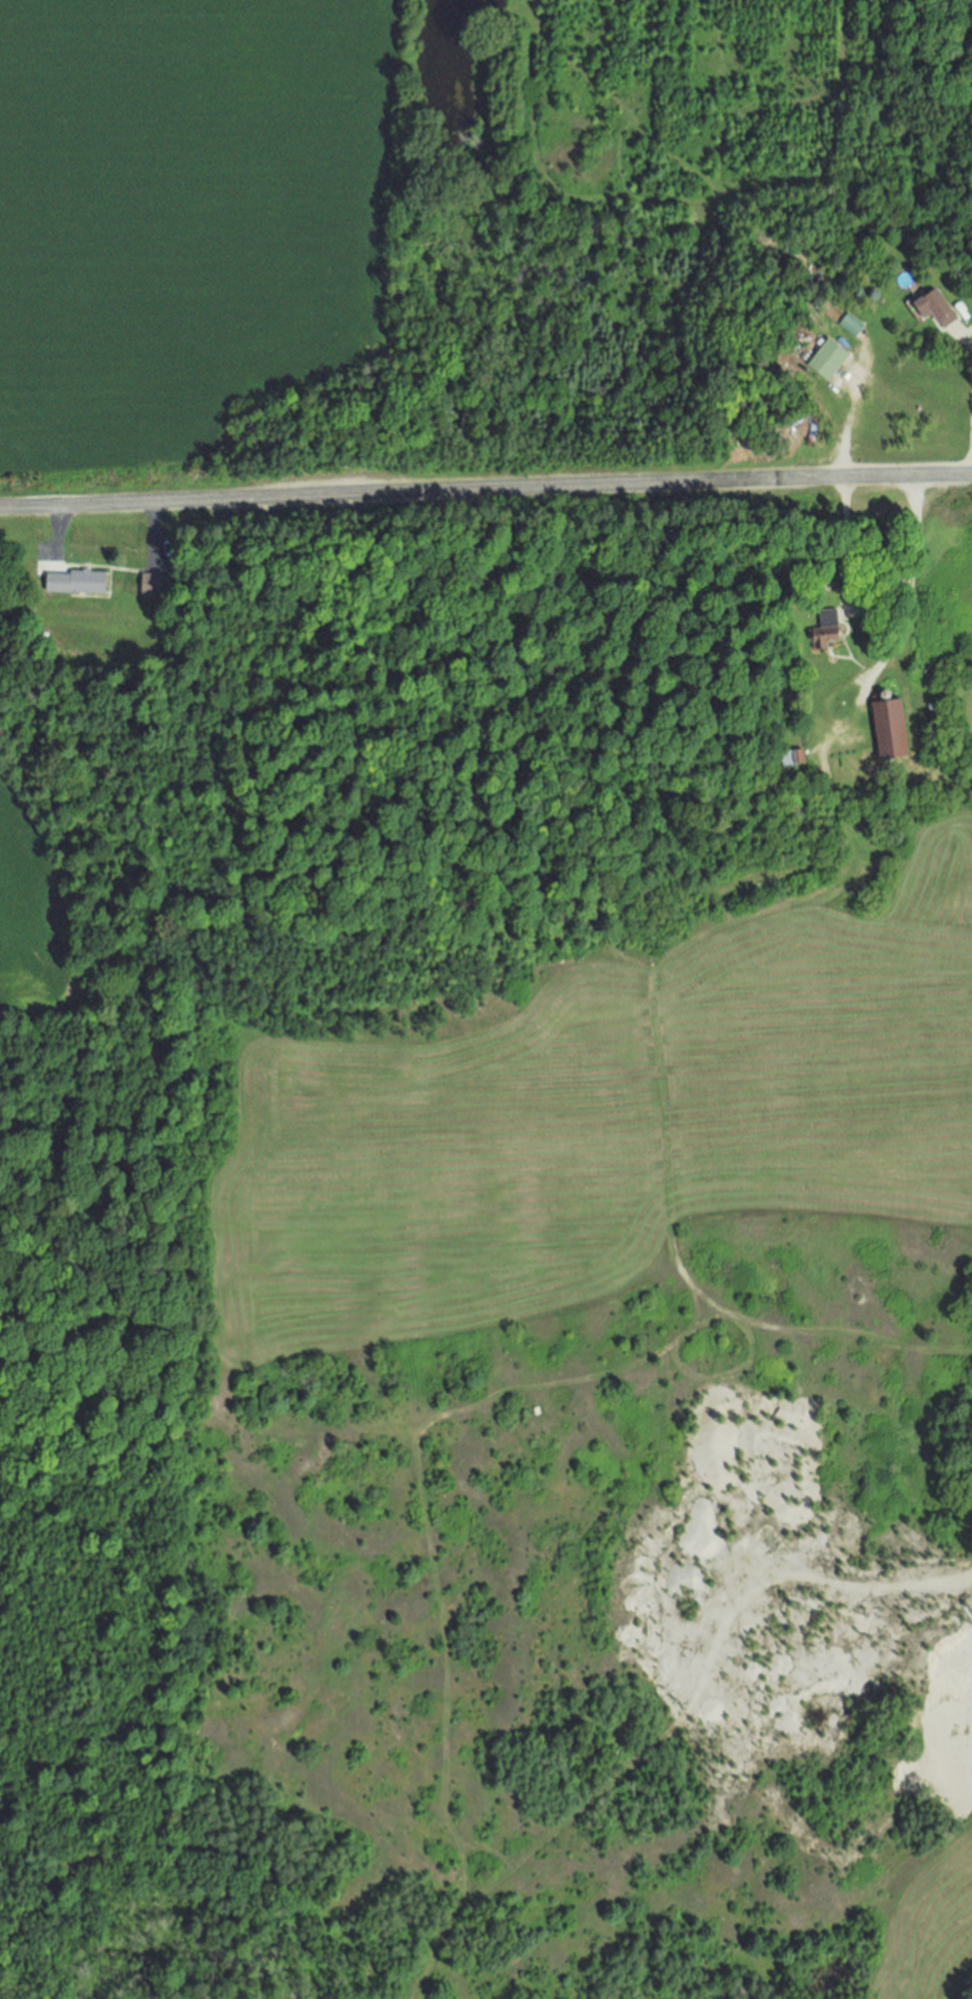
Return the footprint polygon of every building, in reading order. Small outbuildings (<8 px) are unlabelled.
[(940,332),(955,322),(934,290),(907,308),(918,323),(929,316),(940,332)] [(837,326),(854,340),(863,328),(846,315),(837,326)] [(827,385),(848,357),(827,340),(805,368),(827,385)] [(104,574),(69,572),(69,577),(44,576),(43,595),(103,597),(104,574)] [(140,599),(167,600),(167,577),(140,577),(140,599)] [(826,651),(825,646),(839,644),(834,611),(817,613),(819,631),(809,632),(812,653),(826,651)] [(870,706),(879,764),(908,759),(900,702),(870,706)] [(803,766),(802,752),(779,755),(781,769),(803,766)]
